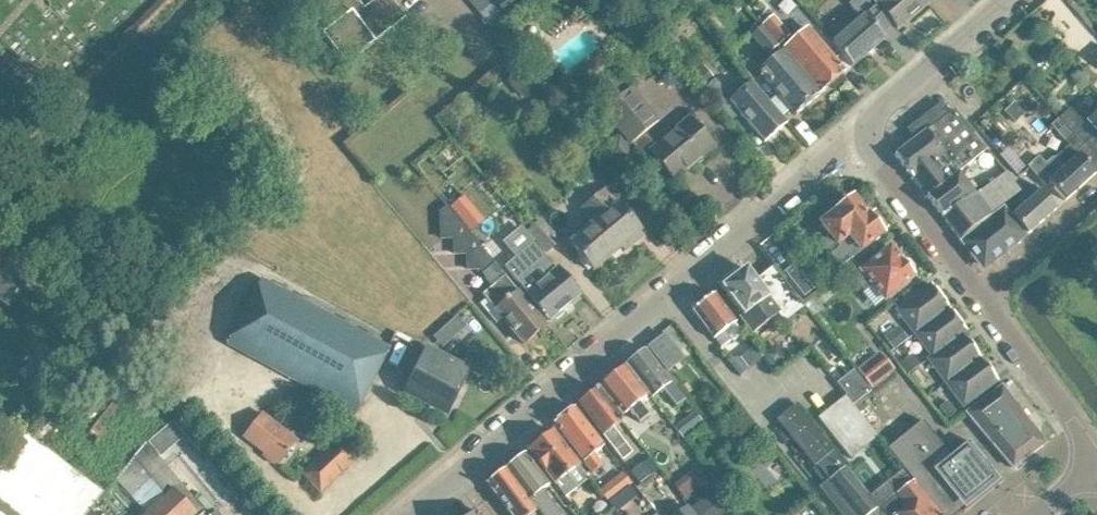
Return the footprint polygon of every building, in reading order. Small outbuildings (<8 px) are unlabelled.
[(356,0),(301,0),(326,33),(322,37),(344,66),(375,43),(374,42),(405,18),(392,0),(376,0),(363,9),(356,0)] [(521,2),(523,0),(498,0),(494,3),(505,16),(521,2)] [(776,4),(793,26),(806,17),(793,0),(781,0),(776,4)] [(865,0),(853,0),(848,5),(860,19),(832,43),(852,67),(885,38),(881,33),(893,23),(877,4),(872,8),(865,0)] [(877,4),(893,23),(897,29),(929,2),(927,0),(874,0),(877,4)] [(793,44),(789,39),(790,38),(773,19),(763,28),(807,78),(821,94),(845,73),(831,57),(808,31),(793,44)] [(759,30),(755,26),(751,29),(754,33),(752,36),(768,55),(774,51),(778,56),(759,73),(781,99),(796,116),(819,96),(761,28),(759,30)] [(704,85),(713,77),(702,64),(693,71),(704,85)] [(522,97),(536,85),(521,69),(507,81),(522,97)] [(714,80),(704,89),(717,103),(725,113),(733,106),(741,115),(750,126),(764,143),(787,124),(773,107),(752,83),(746,88),(738,78),(723,90),(714,80)] [(658,122),(630,89),(603,111),(643,159),(650,153),(675,182),(714,148),(689,119),(656,147),(645,133),(658,122)] [(1015,124),(1025,115),(1014,103),(1004,112),(1015,124)] [(1094,115),(1084,124),(1070,108),(1059,119),(1074,136),(1083,145),(1086,143),(1096,156),(1096,113),(1094,115)] [(950,113),(894,156),(927,198),(957,174),(986,152),(967,127),(954,110),(950,113)] [(1074,136),(1059,119),(1050,127),(1067,147),(1054,158),(1051,159),(1044,165),(1039,158),(1034,162),(1027,153),(1017,162),(1025,171),(1029,168),(1046,187),(1049,183),(1065,201),(1096,173),(1096,156),(1086,143),(1083,145),(1074,136)] [(626,176),(643,163),(620,135),(603,148),(626,176)] [(970,198),(943,219),(959,240),(1021,192),(1006,172),(980,192),(975,196),(975,195),(971,199),(970,198)] [(957,174),(927,198),(943,219),(970,198),(971,199),(975,195),(975,196),(980,192),(972,181),(966,185),(958,174),(957,174)] [(604,191),(583,209),(595,223),(570,244),(580,256),(578,258),(587,269),(590,267),(593,271),(620,248),(624,252),(641,238),(637,234),(640,232),(629,220),(617,205),(616,206),(613,203),(622,196),(613,184),(604,191)] [(1027,235),(1056,210),(1042,194),(1035,186),(1019,200),(1024,206),(1011,217),(1013,219),(1027,235)] [(464,199),(453,209),(471,231),(483,222),(464,199)] [(829,235),(819,243),(839,270),(864,249),(881,236),(879,234),(886,228),(874,213),(867,218),(853,200),(852,201),(851,199),(845,199),(839,204),(838,210),(839,211),(821,225),(829,235)] [(506,276),(446,206),(438,212),(439,240),(452,239),(453,255),(465,255),(466,271),(480,270),(483,273),(481,274),(492,286),(481,295),(523,344),(546,325),(505,277),(506,276)] [(983,270),(989,266),(1025,237),(1003,210),(962,243),(983,270)] [(546,252),(558,242),(540,221),(529,231),(546,252)] [(556,270),(533,243),(504,266),(527,293),(526,294),(536,306),(549,322),(552,320),(556,320),(563,314),(563,310),(581,295),(568,279),(558,267),(556,270)] [(900,260),(890,248),(873,262),(860,272),(861,273),(854,281),(865,294),(873,286),(885,300),(898,290),(914,276),(913,275),(914,268),(909,262),(902,261),(901,260),(900,260)] [(802,299),(812,291),(793,267),(783,274),(802,299)] [(10,308),(25,288),(0,269),(0,300),(10,308)] [(759,286),(747,270),(721,288),(734,306),(744,317),(740,320),(751,334),(777,314),(784,323),(803,308),(777,273),(759,286)] [(356,415),(390,349),(371,339),(262,278),(227,345),(336,404),(356,415)] [(914,335),(949,309),(931,285),(896,311),(914,335)] [(731,341),(724,332),(736,323),(714,294),(692,311),(705,328),(714,340),(715,339),(722,348),(731,341)] [(928,361),(963,335),(967,332),(949,309),(914,335),(931,357),(927,360),(928,361)] [(744,341),(754,356),(778,339),(768,325),(744,341)] [(907,337),(899,326),(885,337),(893,347),(907,337)] [(667,372),(683,359),(664,335),(648,348),(667,372)] [(946,384),(981,358),(963,335),(928,361),(946,384)] [(776,344),(761,356),(772,370),(787,359),(776,344)] [(448,415),(470,371),(450,362),(425,348),(402,392),(448,415)] [(665,376),(658,368),(645,351),(626,366),(649,395),(652,399),(663,390),(677,407),(686,400),(676,388),(679,386),(668,373),(665,376)] [(872,389),(894,371),(880,353),(857,371),(872,389)] [(901,363),(909,374),(921,365),(913,354),(901,363)] [(963,408),(980,395),(998,382),(981,358),(946,384),(963,408)] [(649,416),(639,403),(649,395),(626,366),(599,387),(612,404),(622,416),(629,411),(639,424),(649,416)] [(966,413),(1013,468),(1014,467),(1016,469),(1025,461),(1024,460),(1045,444),(1002,387),(966,413)] [(622,461),(631,453),(612,429),(621,422),(610,407),(596,390),(578,404),(592,422),(622,461)] [(851,459),(877,438),(846,397),(819,419),(851,459)] [(819,462),(832,451),(795,406),(777,421),(814,466),(816,465),(819,462)] [(602,465),(594,454),(604,446),(587,425),(574,407),(553,424),(566,441),(583,462),(592,473),(602,465)] [(278,465),(296,442),(262,416),(244,438),(265,454),(264,457),(273,464),(276,463),(278,465)] [(939,514),(962,514),(1002,482),(970,442),(951,457),(922,421),(887,449),(904,469),(913,482),(919,489),(919,490),(939,514)] [(57,459),(24,432),(0,464),(0,514),(13,514),(57,459)] [(565,496),(576,487),(566,475),(578,465),(565,449),(552,432),(528,450),(542,467),(565,496)] [(321,494),(357,458),(342,443),(338,438),(302,474),(306,478),(321,494)] [(203,509),(145,442),(136,454),(126,468),(117,480),(147,514),(197,514),(203,509)] [(817,467),(813,470),(824,483),(828,480),(844,467),(833,453),(817,467)] [(541,491),(548,485),(539,473),(525,455),(506,471),(541,514),(559,514),(541,491)] [(717,478),(726,472),(715,458),(707,464),(717,478)] [(13,514),(85,514),(102,494),(57,459),(13,514)] [(640,483),(649,476),(641,465),(631,472),(640,483)] [(879,508),(874,502),(869,496),(845,467),(828,481),(828,480),(827,481),(824,483),(819,487),(842,514),(884,514),(879,508)] [(699,468),(688,477),(698,489),(709,480),(708,479),(699,468)] [(869,496),(874,502),(879,508),(884,514),(939,514),(919,490),(919,489),(913,482),(904,469),(869,496)] [(506,471),(487,485),(510,514),(541,514),(506,471)] [(689,510),(693,514),(714,514),(728,504),(716,489),(689,510)] [(102,494),(85,514),(121,514),(102,494)] [(633,505),(625,494),(611,504),(619,514),(620,514),(633,505)]
